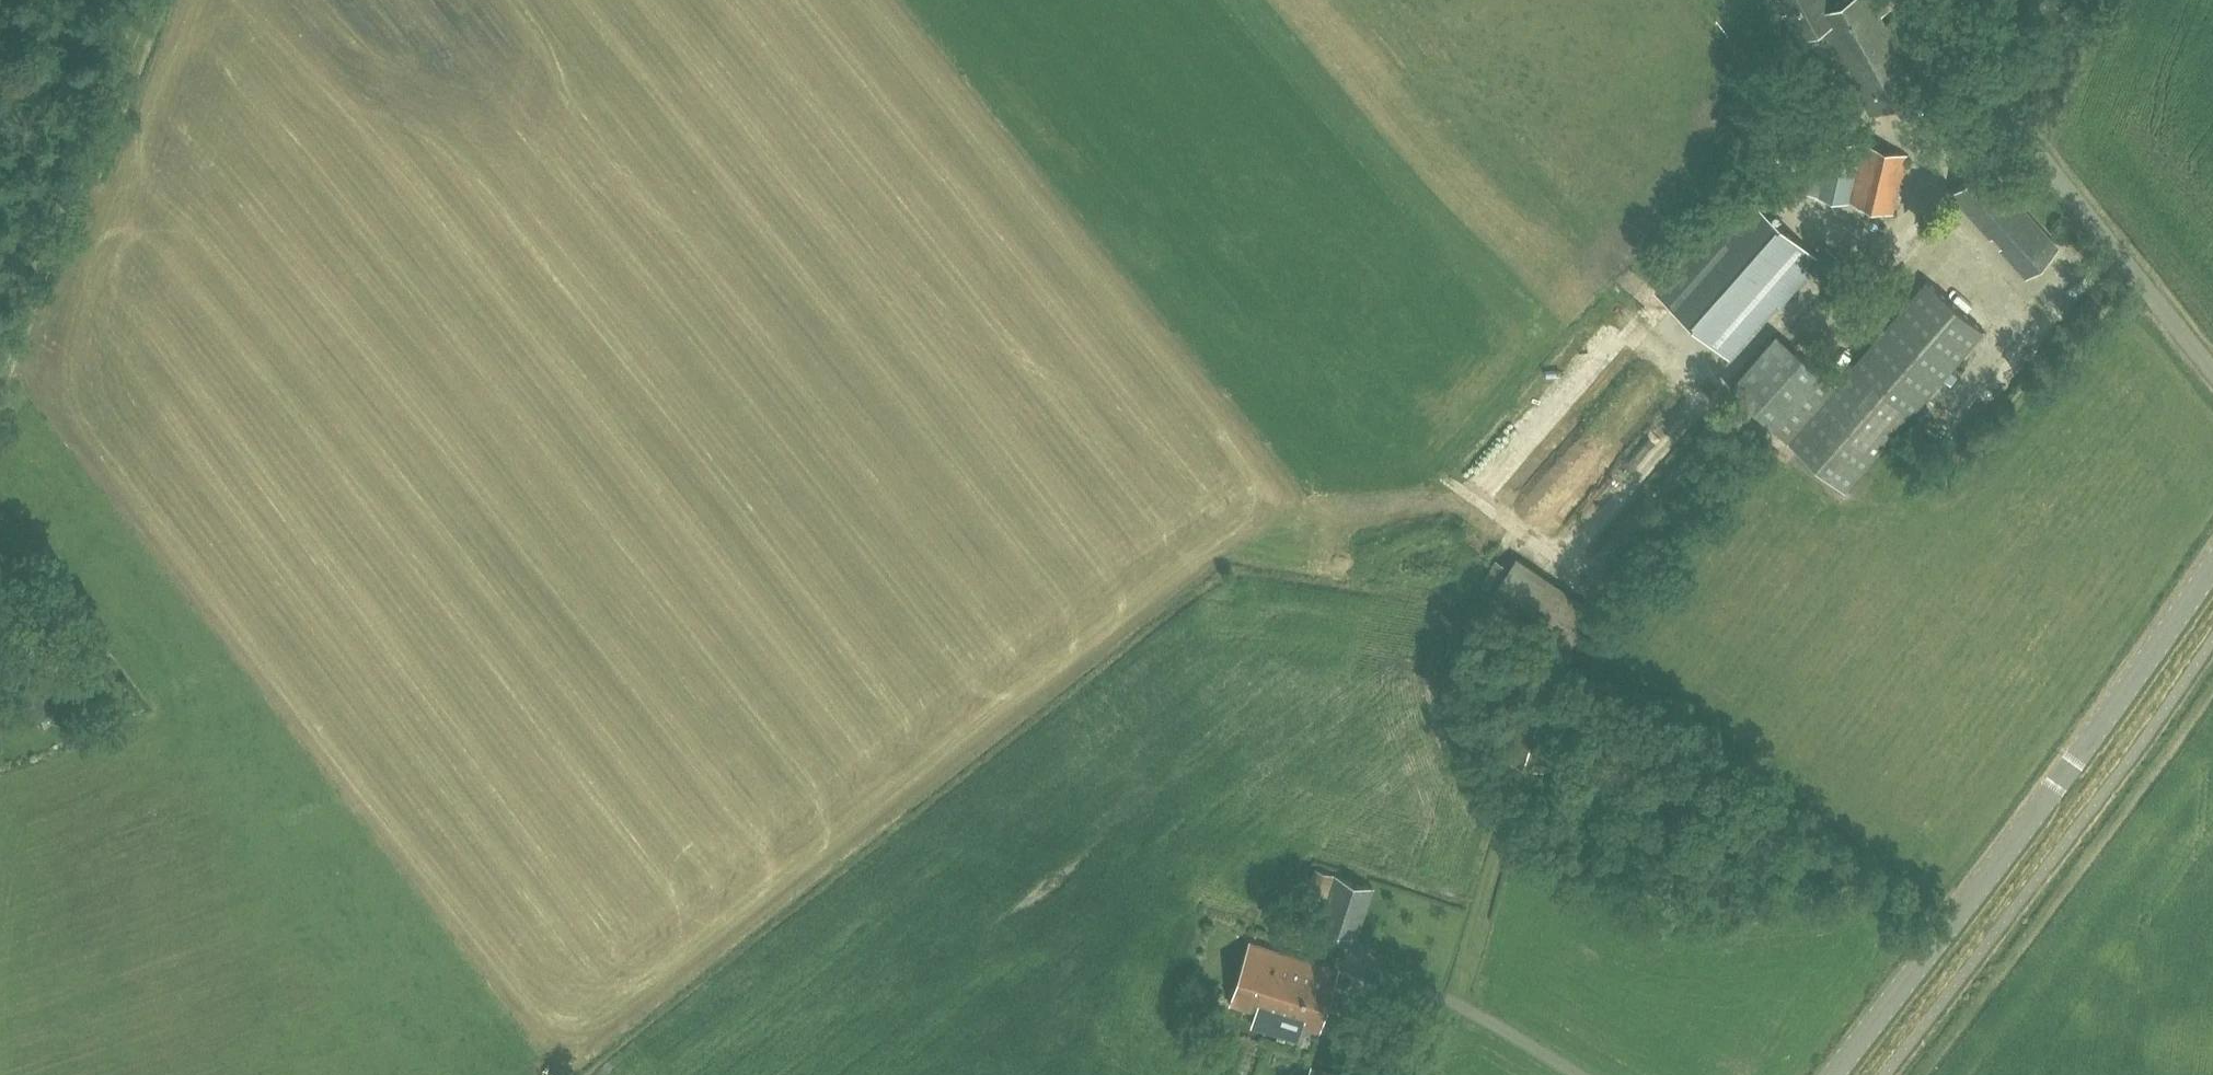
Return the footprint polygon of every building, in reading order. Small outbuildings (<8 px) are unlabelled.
[(1824,25),(1871,113),(1929,82),(1886,0),(1840,0),(1832,5),(1829,0),(1787,0),(1791,9),(1786,12),(1800,37),(1824,25)] [(1826,145),(1809,141),(1798,190),(1896,212),(1909,152),(1829,134),(1826,145)] [(1982,166),(1952,193),(1992,237),(1995,234),(2004,244),(2001,247),(2027,275),(2057,247),(1982,166)] [(1827,245),(1817,255),(1768,212),(1781,198),(1757,177),(1657,291),(1730,355),(1808,266),(1824,279),(1842,258),(1827,245)] [(1848,490),(1911,418),(1985,333),(1927,282),(1835,386),(1776,333),(1729,386),(1848,490)] [(1576,369),(1591,381),(1614,356),(1599,343),(1576,369)] [(1627,397),(1616,392),(1601,419),(1614,426),(1623,409),(1635,416),(1645,399),(1630,391),(1627,397)] [(1601,457),(1586,442),(1525,504),(1541,519),(1601,457)] [(1482,581),(1493,588),(1490,593),(1568,647),(1591,605),(1517,556),(1510,568),(1497,559),(1482,581)] [(55,634),(52,644),(68,648),(70,638),(55,634)] [(1357,936),(1373,885),(1339,874),(1322,925),(1357,936)] [(1250,942),(1231,1001),(1258,1010),(1253,1025),(1299,1040),(1304,1024),(1319,1029),(1338,970),(1250,942)] [(1312,1065),(1309,1074),(1352,1074),(1312,1065)]
